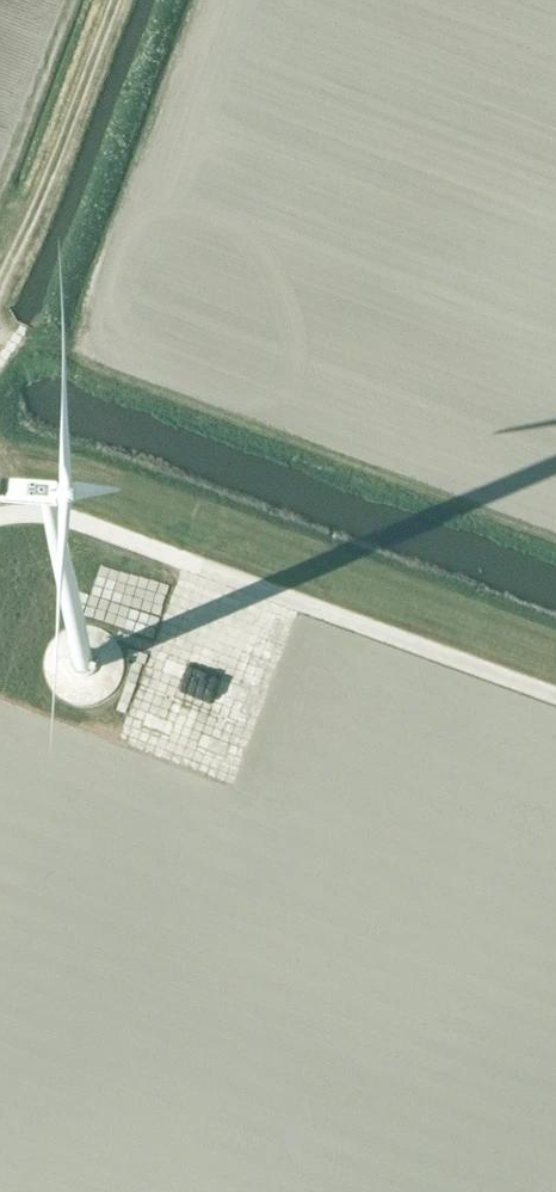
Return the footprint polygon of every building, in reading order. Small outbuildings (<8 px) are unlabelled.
[(84,649),(83,649),(82,649),(81,649),(80,650),(79,650),(78,650),(77,651),(76,651),(75,652),(74,653),(74,654),(73,655),(72,655),(72,656),(71,658),(71,659),(71,660),(71,661),(71,662),(71,663),(71,664),(71,665),(71,666),(72,667),(72,668),(73,669),(74,670),(74,671),(75,672),(76,672),(77,673),(78,673),(79,674),(80,674),(81,674),(82,675),(83,675),(84,675),(85,674),(87,674),(88,674),(89,673),(90,673),(91,672),(92,671),(93,670),(94,669),(94,668),(95,667),(95,666),(96,665),(96,664),(96,663),(96,662),(96,661),(96,660),(95,659),(95,657),(95,656),(94,656),(94,655),(93,654),(92,653),(91,652),(91,651),(90,651),(89,650),(88,650),(87,650),(85,649),(84,649)]
